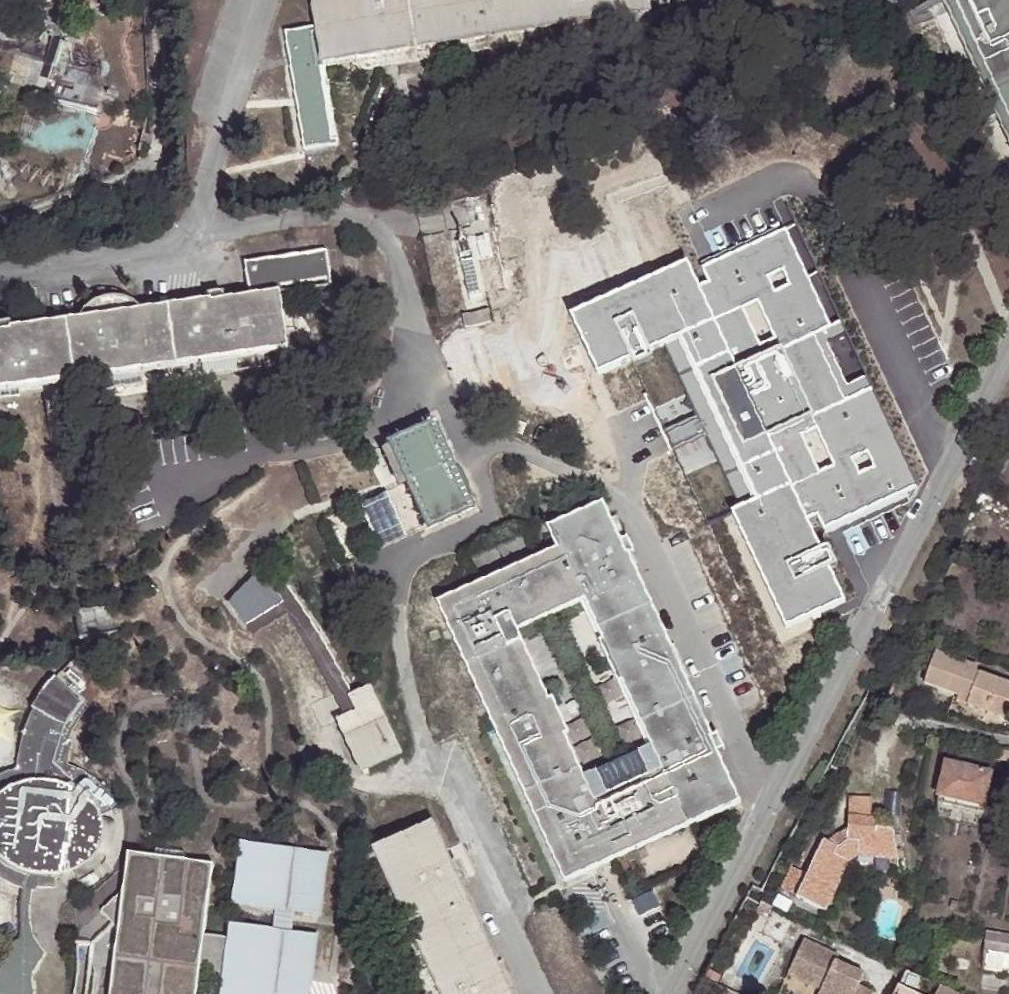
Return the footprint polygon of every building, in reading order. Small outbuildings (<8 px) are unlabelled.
[(347,57),(336,0),(312,0),(308,1),(313,26),(282,30),(300,148),(334,143),(322,66),(348,62),(347,57)] [(645,8),(643,0),(336,0),(347,57),(645,8)] [(936,0),(925,0),(1008,184),(1008,157),(936,0)] [(1008,157),(1008,10),(1004,0),(936,0),(1008,157)] [(647,23),(645,8),(347,57),(348,62),(349,72),(647,23)] [(687,256),(568,310),(595,368),(630,352),(633,358),(650,350),(646,343),(662,336),(739,503),(730,507),(782,620),(840,593),(826,562),(835,558),(827,543),(821,546),(808,518),(818,514),(824,526),(915,485),(865,376),(846,385),(826,340),(847,330),(840,315),(831,320),(787,226),(701,265),(706,278),(699,281),(687,256)] [(252,359),(285,354),(277,290),(326,282),(321,248),(237,259),(242,295),(215,298),(214,290),(197,293),(198,301),(7,327),(6,319),(0,320),(0,389),(38,384),(251,353),(252,359)] [(253,368),(252,359),(251,353),(38,384),(39,397),(253,368)] [(467,504),(426,416),(377,439),(378,442),(373,445),(390,484),(396,481),(417,527),(467,504)] [(626,548),(624,550),(601,498),(545,525),(553,546),(435,600),(562,878),(738,798),(709,735),(711,734),(626,548)] [(241,622),(276,597),(264,583),(252,568),(221,601),(241,622)] [(264,583),(276,597),(284,611),(309,656),(339,718),(351,712),(343,695),(322,648),(296,607),(276,577),(264,583)] [(284,611),(276,597),(241,622),(250,634),(284,611)] [(111,635),(107,607),(72,612),(74,640),(111,635)] [(970,705),(1008,719),(1008,718),(1008,687),(977,675),(978,670),(937,655),(927,685),(961,697),(972,701),(970,705)] [(28,779),(37,779),(38,757),(40,734),(61,738),(62,733),(72,715),(83,704),(49,672),(36,688),(24,707),(26,708),(21,729),(18,748),(16,767),(14,782),(23,780),(28,779)] [(351,712),(339,718),(332,722),(353,771),(392,753),(363,687),(343,695),(351,712)] [(959,703),(970,705),(972,701),(961,697),(959,703)] [(65,749),(67,739),(61,738),(40,734),(38,757),(37,779),(46,780),(58,782),(69,786),(80,791),(85,795),(93,804),(96,812),(117,804),(107,790),(95,778),(86,772),(68,764),(66,756),(65,749)] [(996,747),(1008,749),(1008,741),(997,740),(996,747)] [(996,747),(996,759),(1008,760),(1008,749),(996,747)] [(970,759),(967,768),(977,771),(979,761),(970,759)] [(977,771),(967,768),(948,764),(940,796),(985,806),(990,773),(977,771)] [(5,785),(14,782),(16,767),(6,769),(0,771),(0,788),(5,785)] [(14,782),(5,785),(0,788),(0,858),(1,859),(12,865),(24,868),(35,871),(48,871),(59,870),(71,867),(80,863),(85,859),(91,852),(95,844),(99,833),(99,822),(96,812),(93,804),(85,795),(80,791),(69,786),(58,782),(46,780),(28,779),(23,780),(14,782)] [(800,900),(829,913),(854,866),(862,858),(900,860),(899,838),(897,833),(893,829),(887,829),(881,828),(881,820),(876,820),(877,800),(853,799),(851,832),(832,847),(827,845),(800,900)] [(435,993),(504,993),(451,880),(458,877),(451,861),(444,864),(426,825),(369,852),(435,993)] [(230,833),(223,895),(310,905),(317,843),(230,833)] [(308,926),(221,916),(219,931),(193,927),(202,856),(128,847),(125,858),(119,871),(112,881),(89,903),(112,927),(116,924),(108,993),(286,993),(287,987),(278,986),(282,956),(304,959),(308,926)] [(80,863),(71,867),(74,876),(79,874),(86,871),(92,866),(97,861),(99,858),(91,852),(85,859),(80,863)] [(369,852),(358,857),(421,993),(435,993),(369,852)] [(48,871),(35,871),(24,868),(12,865),(1,859),(0,858),(0,875),(0,876),(13,881),(20,883),(35,886),(49,886),(48,871)] [(986,950),(1008,952),(1008,935),(987,933),(986,950)] [(849,965),(834,957),(837,953),(802,937),(785,973),(819,988),(816,993),(869,993),(872,989),(859,981),(861,978),(847,970),(849,965)] [(986,950),(984,968),(1008,970),(1008,952),(986,950)] [(304,959),(282,956),(278,986),(287,987),(286,993),(300,993),(304,959)] [(864,972),(849,965),(847,970),(861,978),(864,972)] [(909,967),(895,993),(962,993),(947,986),(909,967)]
